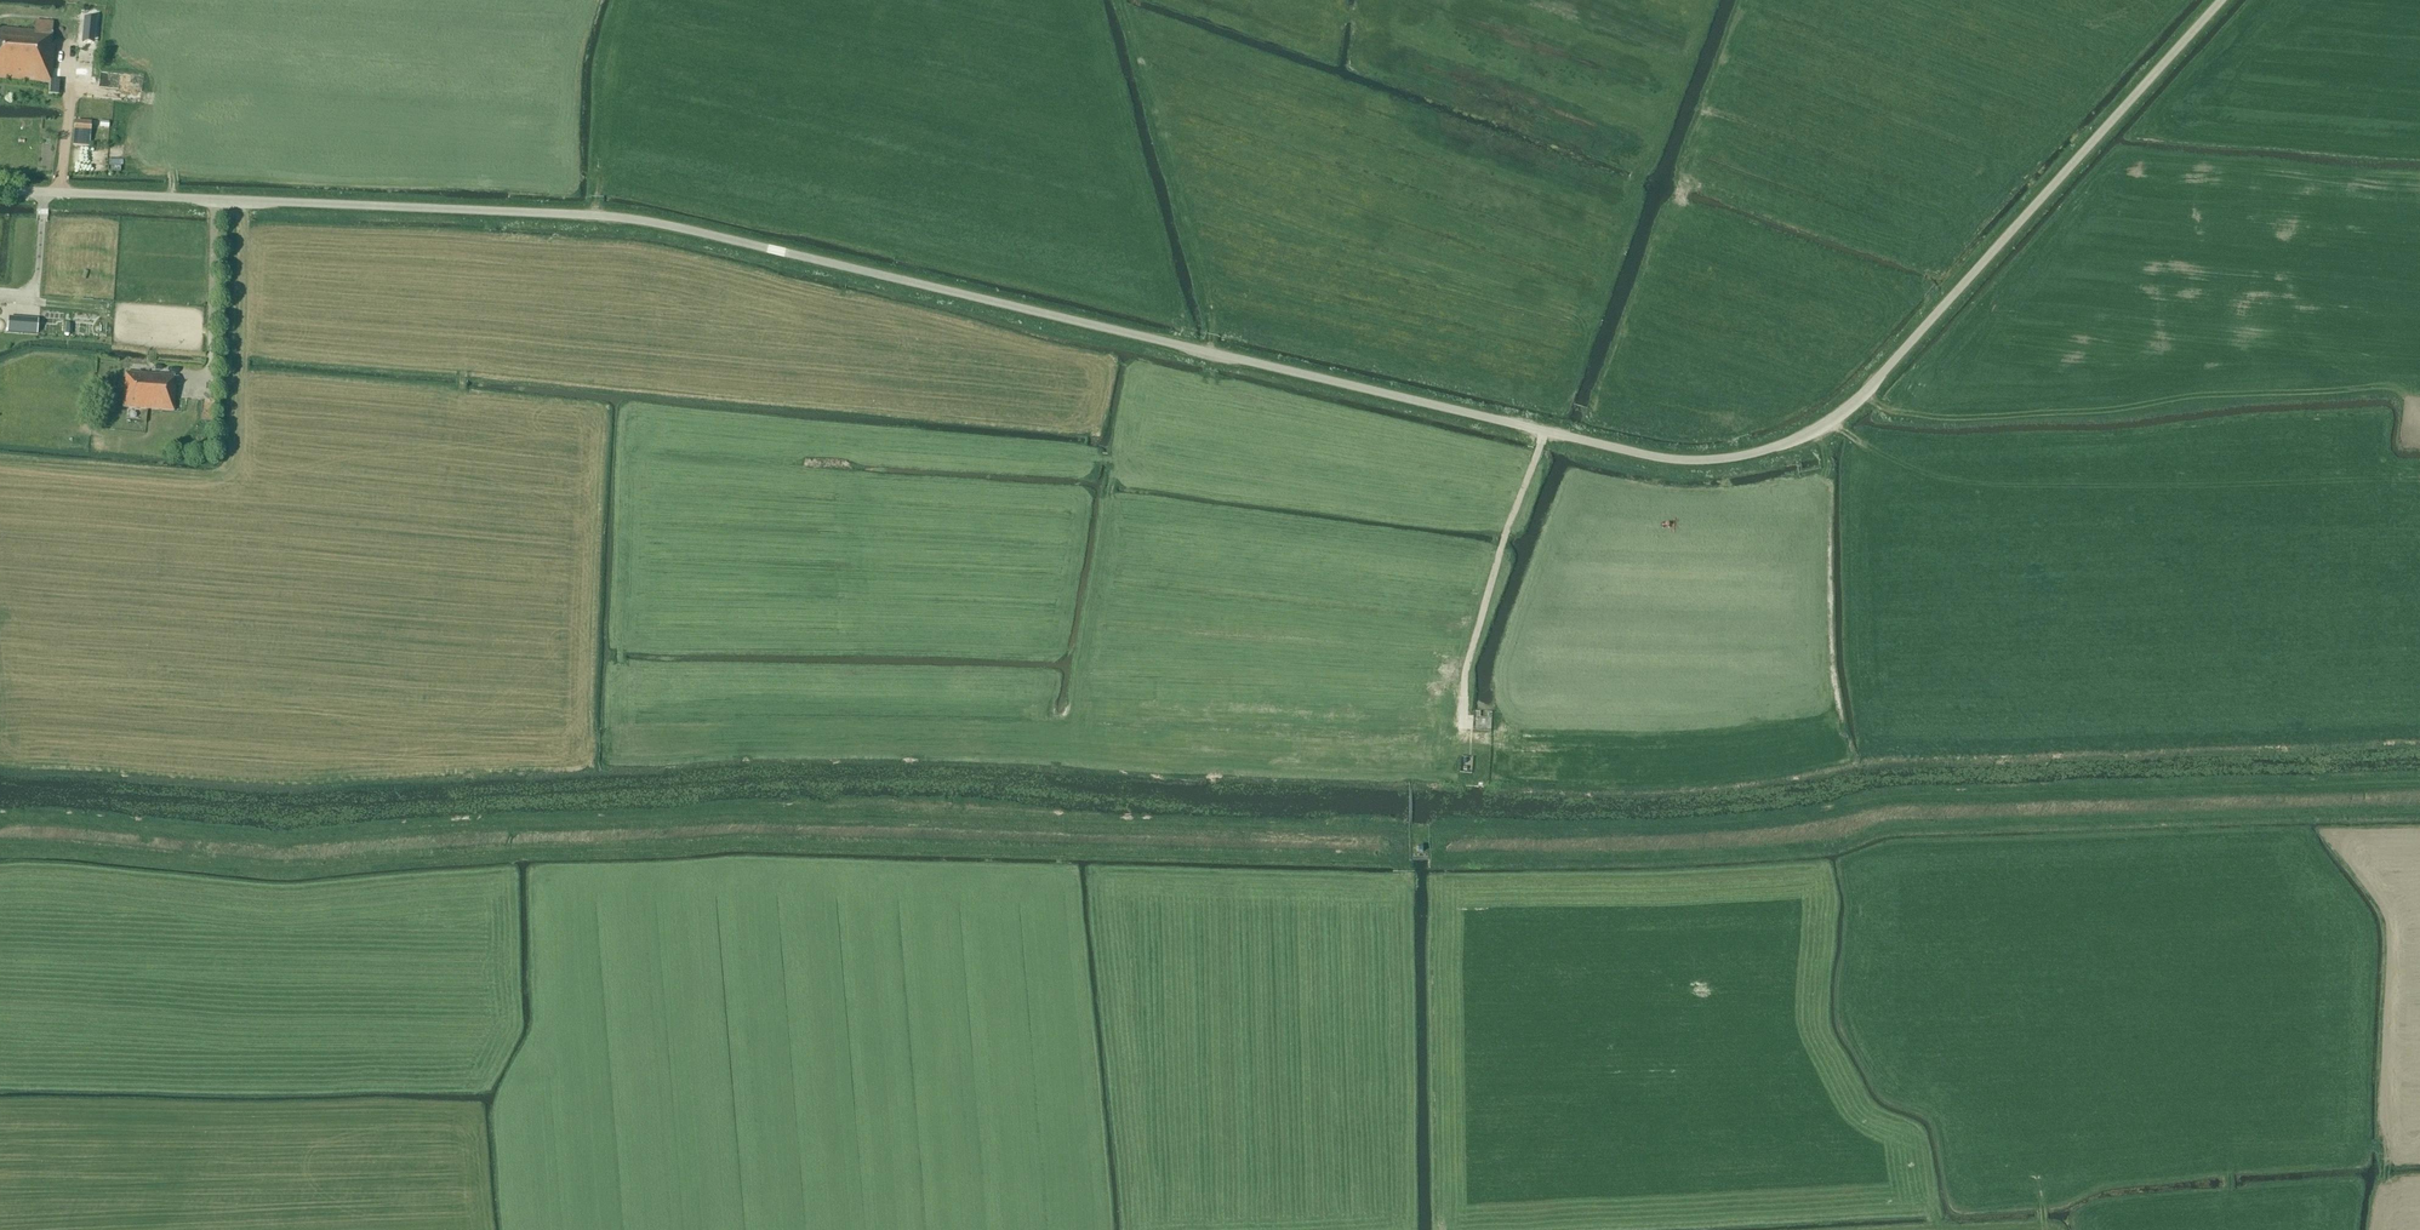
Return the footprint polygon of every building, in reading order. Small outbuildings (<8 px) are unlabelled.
[(59,87),(59,80),(52,80),(54,47),(51,46),(53,22),(35,20),(34,31),(0,28),(0,78),(49,83),(48,94),(58,95),(59,87)] [(73,145),(84,146),(85,141),(88,141),(90,123),(75,121),(73,145)] [(174,376),(125,372),(123,407),(174,411),(174,399),(178,399),(179,388),(173,387),(174,376)]
